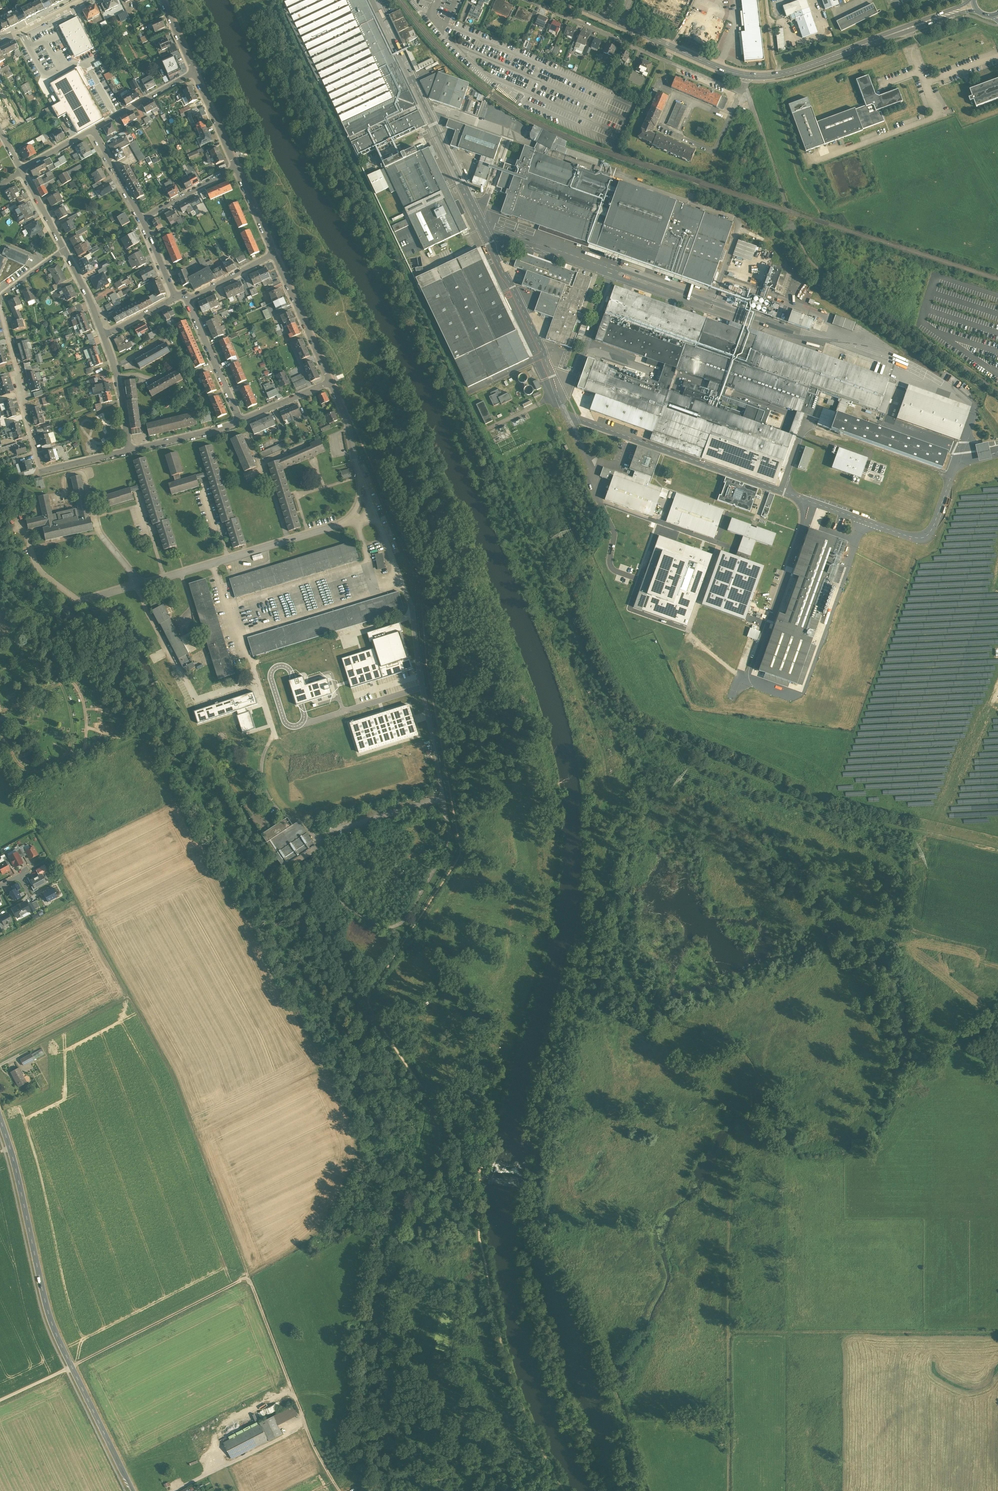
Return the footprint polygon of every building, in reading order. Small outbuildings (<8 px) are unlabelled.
[(38,0),(32,4),(30,2),(29,3),(30,5),(35,15),(43,10),(38,0)] [(38,0),(43,10),(51,6),(48,0),(38,0)] [(103,1),(104,3),(108,11),(118,5),(115,0),(105,0),(103,1)] [(321,80),(349,138),(355,150),(358,158),(425,126),(365,0),(283,0),(321,80)] [(504,0),(497,0),(492,10),(493,10),(496,11),(496,12),(497,11),(504,13),(503,15),(507,16),(507,17),(509,14),(512,6),(507,4),(506,5),(504,4),(505,1),(504,0)] [(745,32),(741,32),(744,62),(764,60),(758,0),(741,0),(745,32)] [(783,7),(786,17),(794,14),(809,9),(806,0),(801,0),(783,7)] [(838,0),(822,0),(825,9),(839,5),(838,0)] [(873,4),(837,22),(841,31),(877,13),(873,4)] [(35,15),(30,5),(20,10),(25,20),(35,15)] [(95,5),(83,12),(85,16),(88,22),(92,20),(91,18),(99,14),(95,5)] [(482,7),(477,5),(476,7),(472,6),(469,14),(479,19),(483,10),(481,9),(482,7)] [(19,6),(15,7),(15,8),(11,10),(12,12),(13,14),(18,24),(25,20),(20,10),(19,7),(19,6)] [(525,10),(519,7),(515,17),(519,19),(520,18),(529,21),(531,18),(531,16),(532,15),(532,14),(527,12),(527,13),(524,12),(525,10)] [(321,80),(287,9),(284,10),(318,82),(321,80)] [(817,32),(809,9),(794,14),(802,38),(817,32)] [(409,28),(400,10),(389,15),(403,45),(407,43),(417,38),(412,27),(409,28)] [(12,12),(4,16),(5,19),(9,28),(18,24),(13,14),(12,12)] [(88,22),(85,16),(82,17),(88,28),(90,27),(88,22)] [(547,19),(539,16),(535,23),(539,25),(538,28),(542,30),(543,27),(544,27),(546,23),(545,23),(547,19)] [(59,26),(75,58),(93,48),(77,17),(59,26)] [(0,20),(0,32),(9,28),(5,19),(2,20),(1,19),(0,20)] [(162,19),(154,23),(158,31),(165,28),(162,19)] [(551,26),(550,29),(554,31),(558,33),(560,29),(559,29),(561,25),(560,25),(553,22),(554,20),(551,26)] [(576,30),(567,26),(564,34),(568,36),(569,34),(573,36),(576,30)] [(783,28),(776,29),(778,51),(785,50),(783,28)] [(576,44),(574,48),(582,52),(589,34),(582,31),(576,44)] [(601,41),(595,38),(591,47),(598,50),(601,41)] [(164,41),(161,42),(162,42),(159,43),(161,47),(162,51),(171,47),(167,40),(164,41)] [(0,49),(0,52),(3,56),(4,56),(6,59),(9,58),(7,54),(14,51),(16,54),(15,54),(15,56),(16,55),(18,58),(22,56),(20,52),(14,41),(0,49)] [(407,43),(403,45),(416,72),(420,70),(434,63),(432,59),(418,65),(407,43)] [(616,48),(607,44),(604,53),(612,57),(616,48)] [(545,52),(551,55),(552,53),(555,48),(555,47),(552,46),(550,50),(549,50),(546,49),(545,52)] [(629,54),(622,50),(621,53),(620,53),(617,60),(621,62),(621,61),(625,62),(626,63),(628,57),(629,54)] [(175,56),(162,62),(169,77),(182,71),(175,56)] [(632,58),(628,57),(626,63),(625,62),(624,65),(628,67),(632,58)] [(652,64),(641,59),(637,68),(641,70),(640,72),(643,74),(642,75),(646,77),(652,64)] [(8,66),(1,69),(4,73),(1,75),(4,80),(7,85),(10,83),(7,78),(13,75),(8,66)] [(78,68),(56,80),(57,81),(76,70),(85,87),(89,85),(84,75),(81,68),(78,68)] [(78,134),(104,119),(85,87),(76,70),(57,81),(50,85),(60,102),(51,107),(58,119),(67,115),(78,134)] [(110,71),(104,74),(107,80),(113,77),(110,71)] [(438,73),(420,81),(429,99),(438,73)] [(438,73),(429,99),(438,102),(448,76),(438,73)] [(150,75),(144,79),(145,81),(142,82),(147,91),(156,86),(150,75)] [(448,76),(438,102),(460,110),(469,83),(448,76)] [(875,95),(868,76),(856,80),(864,102),(865,106),(855,110),(855,109),(817,123),(811,107),(792,114),(806,152),(863,131),(862,130),(873,126),(884,122),(881,112),(879,113),(878,110),(902,102),(898,89),(879,96),(875,95)] [(119,89),(123,87),(118,77),(114,79),(119,89)] [(683,81),(676,78),(671,88),(686,94),(688,89),(688,88),(690,84),(686,82),(686,81),(684,80),(683,81)] [(970,90),(973,97),(969,98),(971,102),(974,100),(977,107),(997,99),(997,79),(970,90)] [(135,80),(130,83),(134,90),(139,87),(135,80)] [(27,83),(20,87),(24,94),(31,91),(29,86),(29,85),(28,83),(27,83)] [(697,87),(690,84),(688,88),(688,89),(686,94),(702,101),(704,95),(704,96),(707,91),(700,88),(700,87),(697,86),(697,87)] [(192,88),(184,91),(184,92),(187,98),(195,94),(192,88)] [(135,91),(129,94),(133,102),(135,101),(139,98),(138,96),(135,91)] [(713,93),(711,92),(711,93),(707,91),(704,96),(704,95),(702,101),(717,107),(721,97),(713,94),(713,93)] [(668,97),(658,93),(654,100),(653,103),(651,108),(661,112),(668,97)] [(129,94),(123,98),(127,105),(131,103),(133,102),(129,94)] [(195,94),(187,98),(189,104),(197,101),(195,94)] [(726,99),(721,97),(717,107),(721,109),(722,109),(723,108),(723,109),(727,101),(726,101),(726,99)] [(807,98),(788,105),(792,114),(811,107),(807,98)] [(470,112),(474,101),(470,99),(466,111),(470,112)] [(157,107),(153,100),(148,103),(152,110),(157,107)] [(677,101),(670,116),(681,120),(687,106),(677,101)] [(17,103),(24,116),(27,114),(22,104),(21,105),(19,102),(17,103)] [(152,110),(148,103),(143,106),(147,113),(152,110)] [(661,112),(651,108),(645,123),(654,127),(655,127),(661,112)] [(52,109),(46,113),(48,117),(50,116),(53,121),(58,118),(52,109)] [(137,119),(133,112),(127,115),(131,122),(137,119)] [(200,114),(192,117),(194,122),(196,126),(204,122),(200,114)] [(131,122),(127,115),(121,118),(125,126),(131,122)] [(670,116),(667,123),(677,128),(681,120),(670,116)] [(466,126),(447,119),(445,127),(458,131),(452,146),(450,145),(450,146),(458,148),(466,126)] [(204,122),(196,126),(197,127),(198,131),(206,128),(204,122)] [(645,123),(644,123),(638,137),(653,144),(656,136),(651,134),(654,127),(645,123)] [(115,132),(111,124),(103,128),(107,136),(111,134),(115,132)] [(466,126),(458,148),(482,156),(493,160),(494,160),(501,139),(466,126)] [(550,149),(551,149),(565,154),(567,149),(565,148),(567,142),(554,136),(534,126),(532,130),(540,135),(536,142),(537,142),(548,148),(550,149)] [(206,128),(198,131),(201,136),(201,137),(208,133),(206,128)] [(62,133),(60,130),(52,134),(54,137),(57,142),(62,139),(61,139),(65,137),(62,133)] [(540,135),(532,130),(530,134),(530,138),(531,139),(536,142),(540,135)] [(109,140),(111,143),(116,140),(117,141),(122,139),(122,138),(124,137),(124,138),(127,136),(125,132),(113,138),(109,140)] [(201,137),(202,139),(199,141),(201,146),(212,141),(210,136),(208,133),(201,137)] [(117,141),(109,146),(113,153),(121,149),(130,144),(136,141),(131,134),(130,134),(127,136),(124,138),(122,139),(117,141)] [(672,141),(657,135),(656,136),(653,144),(652,145),(667,152),(672,141)] [(136,141),(130,144),(139,162),(145,159),(136,141)] [(686,147),(672,141),(667,152),(681,158),(686,147)] [(90,152),(85,142),(77,146),(83,156),(90,152)] [(535,150),(534,152),(544,155),(548,148),(537,142),(534,150),(535,150)] [(21,151),(20,151),(25,160),(34,155),(32,151),(33,150),(30,145),(29,146),(21,151)] [(81,159),(84,158),(83,156),(77,146),(75,148),(78,153),(77,153),(79,155),(80,157),(81,159)] [(511,217),(511,216),(534,152),(535,150),(534,150),(525,146),(519,162),(517,161),(515,167),(517,168),(515,175),(509,191),(507,190),(506,194),(508,195),(501,213),(511,217)] [(686,147),(681,158),(690,162),(695,151),(686,147)] [(210,152),(214,150),(213,148),(206,151),(207,153),(206,154),(206,155),(206,156),(208,161),(213,158),(210,152)] [(214,150),(210,152),(213,158),(221,155),(218,148),(214,150)] [(414,148),(383,163),(385,169),(417,153),(414,148)] [(428,148),(422,151),(417,153),(385,169),(396,191),(424,250),(461,233),(460,233),(468,229),(429,148),(428,148)] [(121,149),(113,153),(118,161),(125,157),(121,149)] [(581,154),(567,149),(565,154),(579,159),(581,154)] [(199,154),(198,150),(187,155),(190,160),(200,156),(199,154)] [(596,246),(619,182),(546,156),(544,155),(534,152),(511,216),(596,246)] [(610,164),(581,154),(579,159),(608,170),(610,164)] [(221,155),(213,158),(215,163),(216,165),(224,161),(221,155)] [(59,160),(61,165),(67,161),(63,156),(58,159),(59,160)] [(493,160),(482,156),(480,161),(491,165),(493,160)] [(49,159),(43,162),(46,167),(47,167),(52,164),(49,159)] [(491,165),(480,161),(472,183),(484,187),(492,165),(491,165)] [(43,162),(29,170),(33,176),(37,173),(37,172),(38,172),(46,167),(43,162)] [(515,167),(505,163),(502,170),(515,175),(517,168),(515,167)] [(80,164),(66,172),(68,175),(82,167),(80,164)] [(136,180),(128,165),(120,170),(128,184),(136,180)] [(100,169),(96,172),(92,175),(94,178),(95,178),(98,182),(100,181),(105,178),(100,169)] [(385,169),(376,173),(375,173),(368,177),(376,194),(389,188),(391,193),(396,191),(385,169)] [(515,175),(502,170),(496,187),(502,189),(500,192),(506,194),(507,190),(509,191),(515,175)] [(45,179),(41,181),(43,185),(44,185),(53,179),(56,178),(52,171),(43,176),(45,179)] [(66,172),(58,177),(60,180),(57,181),(60,186),(71,180),(68,175),(66,172)] [(192,177),(189,178),(193,186),(199,183),(195,175),(192,177)] [(41,181),(40,178),(33,182),(37,189),(43,185),(41,181)] [(184,181),(183,182),(185,186),(187,190),(193,186),(189,178),(184,181)] [(44,185),(43,186),(44,187),(45,187),(54,182),(53,179),(44,185)] [(136,180),(128,184),(131,189),(139,185),(136,180)] [(165,185),(168,190),(166,191),(167,191),(167,192),(167,191),(171,199),(178,195),(177,192),(179,191),(176,186),(174,187),(171,182),(165,185)] [(217,187),(207,191),(209,197),(211,200),(233,191),(229,182),(219,186),(216,187),(217,187)] [(676,202),(619,182),(596,246),(653,266),(676,202)] [(103,187),(98,189),(98,190),(102,196),(112,190),(108,184),(103,187)] [(44,187),(43,186),(44,185),(43,185),(37,189),(42,197),(47,194),(44,187)] [(139,185),(131,189),(134,194),(141,190),(139,185)] [(16,186),(5,192),(10,202),(15,199),(13,195),(19,192),(16,186)] [(141,190),(134,194),(137,200),(139,199),(144,196),(141,190)] [(209,197),(207,191),(200,194),(203,200),(209,197)] [(62,201),(58,193),(53,196),(47,199),(51,207),(62,201)] [(197,197),(188,202),(192,208),(196,206),(201,203),(197,197)] [(188,202),(179,207),(183,213),(187,211),(192,208),(188,202)] [(685,206),(676,202),(653,266),(710,287),(733,223),(688,206),(685,206)] [(17,208),(12,211),(15,215),(20,222),(19,223),(24,220),(24,219),(26,218),(27,220),(33,217),(28,208),(29,207),(26,203),(17,208)] [(238,203),(229,207),(239,229),(248,225),(243,215),(242,212),(238,203)] [(6,215),(12,211),(17,208),(15,205),(11,207),(5,210),(4,211),(6,215)] [(56,211),(54,212),(59,220),(67,215),(63,208),(61,208),(56,211)] [(174,211),(170,213),(170,212),(165,215),(170,223),(178,218),(174,211)] [(125,214),(117,218),(118,219),(122,227),(130,222),(125,214)] [(158,218),(152,222),(156,228),(162,225),(158,218)] [(406,220),(392,227),(395,232),(408,226),(406,220)] [(42,230),(37,221),(25,228),(26,230),(22,232),(25,237),(28,235),(30,237),(37,233),(42,230)] [(75,229),(70,221),(71,221),(70,221),(62,225),(62,226),(66,233),(66,234),(75,229)] [(188,232),(184,225),(179,227),(183,235),(188,232)] [(250,230),(241,234),(251,256),(260,252),(255,242),(254,240),(250,230)] [(126,237),(121,239),(122,240),(127,249),(139,242),(136,237),(137,236),(134,232),(126,237)] [(172,234),(163,238),(165,242),(164,242),(165,244),(166,244),(168,251),(177,247),(172,234)] [(77,236),(70,239),(74,248),(81,244),(77,236)] [(758,246),(739,240),(733,256),(752,263),(758,246)] [(84,243),(74,248),(79,256),(88,251),(88,250),(84,243)] [(97,245),(88,250),(88,251),(89,254),(99,249),(97,245)] [(204,271),(209,268),(201,254),(197,246),(192,249),(196,257),(204,271)] [(24,266),(29,256),(8,247),(7,251),(4,250),(2,255),(1,255),(0,254),(0,284),(24,266)] [(177,247),(168,251),(171,258),(172,260),(174,263),(183,260),(177,247)] [(477,249),(416,279),(419,285),(417,286),(418,290),(419,289),(421,293),(422,292),(468,388),(529,358),(477,249)] [(141,252),(132,257),(133,259),(129,261),(133,268),(138,266),(139,267),(145,264),(142,258),(143,257),(141,252)] [(592,278),(519,252),(514,267),(527,272),(522,286),(541,293),(535,311),(553,318),(546,339),(572,348),(577,334),(573,332),(577,321),(581,323),(583,315),(579,314),(592,278)] [(236,258),(239,264),(248,259),(245,253),(236,258)] [(230,258),(226,261),(228,264),(224,266),(228,273),(236,269),(230,258)] [(85,259),(77,264),(80,269),(88,265),(87,263),(85,259)] [(206,262),(209,268),(212,272),(216,270),(211,260),(206,262)] [(88,265),(80,269),(83,275),(91,270),(89,267),(91,266),(90,264),(88,265)] [(53,277),(62,273),(58,265),(49,269),(53,277)] [(152,267),(146,270),(147,272),(144,274),(147,279),(156,274),(152,267)] [(781,271),(770,267),(763,286),(775,290),(781,271)] [(212,272),(209,268),(204,271),(199,274),(205,285),(216,280),(212,272)] [(225,275),(220,268),(216,270),(212,272),(216,280),(225,275)] [(266,269),(258,272),(262,282),(266,280),(270,278),(266,269)] [(186,270),(178,273),(183,286),(191,283),(190,279),(186,270)] [(258,272),(250,276),(254,285),(262,282),(258,272)] [(66,280),(62,273),(53,277),(56,284),(57,285),(59,284),(66,280)] [(100,275),(98,276),(98,277),(96,278),(96,277),(91,279),(97,290),(104,286),(104,284),(108,282),(104,273),(103,273),(100,275)] [(205,285),(199,274),(190,279),(191,283),(195,291),(205,285)] [(128,277),(114,284),(117,289),(126,284),(127,285),(131,283),(128,277)] [(160,281),(152,284),(156,293),(157,297),(158,297),(163,295),(165,294),(160,281)] [(241,282),(232,286),(237,295),(245,292),(241,282)] [(70,286),(58,292),(60,296),(65,294),(69,300),(74,297),(72,293),(74,292),(70,286)] [(232,286),(224,290),(228,299),(237,295),(232,286)] [(756,337),(615,286),(605,315),(611,317),(603,343),(665,365),(676,369),(710,381),(727,387),(797,412),(801,413),(804,405),(808,394),(810,387),(821,391),(841,398),(849,401),(877,411),(878,411),(888,383),(887,383),(756,337)] [(29,287),(22,291),(27,302),(34,299),(32,295),(29,287)] [(279,289),(270,293),(273,302),(283,298),(279,289)] [(116,293),(110,296),(113,302),(118,299),(116,293)] [(156,293),(149,298),(137,304),(141,310),(141,311),(153,305),(159,301),(158,297),(157,297),(156,293)] [(215,296),(207,300),(211,309),(219,305),(215,296)] [(17,297),(8,301),(13,312),(18,310),(16,307),(21,305),(17,297)] [(283,298),(273,302),(277,310),(286,306),(283,298)] [(74,307),(80,304),(78,300),(74,303),(70,305),(72,309),(74,308),(74,307)] [(207,300),(199,303),(203,313),(205,311),(211,309),(207,300)] [(137,304),(137,303),(125,309),(129,317),(141,310),(137,304)] [(780,305),(772,303),(768,315),(775,318),(780,305)] [(775,318),(779,320),(784,306),(780,305),(775,318)] [(172,319),(171,317),(175,315),(171,308),(162,313),(168,322),(170,321),(171,321),(172,319)] [(125,309),(112,316),(116,323),(129,317),(125,309)] [(792,309),(788,323),(809,331),(813,320),(800,316),(802,312),(792,309)] [(84,313),(76,316),(77,319),(75,320),(76,323),(77,325),(79,325),(87,322),(84,313)] [(284,319),(292,316),(291,313),(281,317),(284,324),(286,323),(284,319)] [(178,323),(175,315),(171,317),(172,319),(171,321),(170,321),(173,327),(177,324),(178,323)] [(604,315),(595,340),(603,343),(611,317),(605,315),(604,315)] [(833,325),(853,331),(856,321),(836,315),(833,325)] [(292,316),(284,319),(286,323),(288,327),(295,323),(292,316)] [(216,318),(207,323),(211,331),(220,327),(216,318)] [(17,320),(11,322),(14,330),(23,327),(21,320),(21,319),(17,321),(17,320)] [(177,325),(183,338),(192,333),(186,321),(177,325)] [(821,322),(816,321),(814,328),(822,331),(824,323),(821,322)] [(87,322),(79,325),(83,333),(90,330),(87,322)] [(135,328),(139,335),(142,334),(143,335),(147,333),(146,332),(149,330),(146,323),(135,328)] [(295,323),(288,327),(291,334),(299,331),(295,323)] [(220,327),(211,331),(214,339),(224,335),(222,332),(220,327)] [(157,336),(154,331),(148,334),(151,339),(157,336)] [(299,331),(291,334),(289,335),(290,339),(301,335),(299,331)] [(183,338),(189,353),(198,349),(192,333),(183,338)] [(124,343),(120,336),(113,340),(117,348),(117,349),(119,353),(126,349),(127,350),(133,347),(130,342),(125,344),(124,343)] [(228,338),(219,342),(223,350),(224,353),(227,361),(230,359),(236,357),(228,338)] [(28,340),(17,343),(20,352),(28,350),(26,344),(29,343),(28,340)] [(303,340),(294,343),(301,360),(310,356),(307,349),(306,346),(306,347),(303,340)] [(166,343),(151,352),(156,360),(171,352),(166,343)] [(96,346),(83,351),(86,360),(92,358),(99,355),(96,346)] [(205,364),(198,349),(189,353),(196,368),(201,366),(205,364)] [(28,350),(20,352),(22,361),(30,359),(28,352),(28,350)] [(151,352),(135,361),(140,369),(156,360),(151,352)] [(99,355),(92,358),(95,366),(103,363),(99,355)] [(92,367),(95,366),(92,358),(86,360),(87,363),(89,362),(91,368),(92,367)] [(585,390),(594,365),(595,361),(589,358),(578,388),(585,390)] [(233,365),(230,366),(233,374),(234,377),(238,384),(241,383),(247,381),(239,362),(233,365)] [(312,362),(304,365),(311,382),(320,378),(317,371),(316,369),(315,369),(312,362)] [(662,389),(642,382),(594,365),(585,390),(659,417),(668,391),(662,389)] [(668,391),(676,369),(665,365),(658,383),(663,385),(662,389),(668,391)] [(34,371),(26,374),(29,383),(37,380),(34,373),(34,371)] [(169,376),(163,379),(168,388),(183,379),(178,371),(172,374),(171,374),(169,376)] [(212,380),(209,372),(205,374),(200,376),(208,394),(214,392),(217,390),(213,383),(213,382),(212,380)] [(285,372),(277,376),(281,387),(282,387),(290,383),(285,372)] [(302,374),(291,379),(296,389),(307,384),(302,374)] [(642,382),(662,389),(663,385),(658,383),(643,378),(642,382)] [(154,384),(147,388),(152,397),(168,388),(163,379),(156,383),(154,384)] [(37,380),(29,383),(31,391),(39,389),(37,381),(37,380)] [(135,380),(125,381),(126,388),(127,395),(128,401),(137,400),(138,400),(135,380)] [(537,380),(533,382),(537,390),(541,388),(537,380)] [(707,389),(684,381),(682,387),(710,397),(722,401),(728,403),(730,397),(724,395),(707,389)] [(727,387),(710,381),(707,389),(724,395),(727,387)] [(263,385),(267,394),(276,390),(273,384),(271,385),(269,382),(263,385)] [(108,383),(93,386),(95,395),(99,394),(102,394),(110,392),(108,383)] [(888,383),(878,411),(877,411),(877,412),(885,414),(889,403),(891,404),(892,400),(890,400),(895,385),(887,383),(888,383)] [(0,387),(0,389),(1,391),(2,396),(10,393),(7,385),(0,387)] [(243,389),(240,390),(244,398),(245,400),(248,408),(257,404),(249,386),(243,389)] [(821,391),(810,387),(808,394),(804,405),(801,413),(812,417),(821,391)] [(509,393),(503,396),(499,389),(490,393),(492,396),(489,397),(494,406),(501,403),(502,405),(512,400),(509,393)] [(276,390),(267,394),(270,399),(277,396),(278,395),(276,390)] [(969,412),(907,390),(896,419),(959,441),(969,412)] [(722,401),(710,397),(707,405),(668,391),(659,417),(654,431),(704,449),(709,435),(784,461),(787,450),(790,451),(792,448),(789,447),(793,436),(789,434),(765,426),(719,409),(720,406),(722,401)] [(110,392),(102,394),(104,403),(112,401),(110,392)] [(326,392),(318,396),(321,404),(322,404),(323,407),(326,406),(325,403),(330,401),(326,392)] [(222,404),(219,396),(216,397),(210,400),(218,418),(227,414),(224,406),(223,404),(222,404)] [(770,411),(748,404),(730,397),(728,403),(746,409),(744,414),(720,406),(719,409),(765,426),(770,411)] [(849,401),(841,398),(835,413),(823,409),(817,425),(941,469),(947,453),(844,416),(849,401)] [(12,399),(3,402),(4,404),(6,409),(6,410),(14,407),(12,399)] [(127,401),(129,415),(139,413),(137,400),(128,401),(127,401)] [(493,421),(483,401),(476,405),(485,424),(493,421)] [(297,405),(288,409),(292,418),(298,415),(298,416),(301,415),(297,405)] [(0,412),(1,416),(7,414),(8,418),(16,416),(14,407),(6,410),(0,412)] [(38,407),(30,409),(33,417),(41,415),(38,407)] [(292,418),(288,409),(280,413),(286,425),(293,421),(292,418)] [(334,412),(326,415),(330,424),(338,420),(334,412)] [(797,412),(789,434),(793,436),(801,413),(797,412)] [(139,413),(129,415),(131,429),(134,429),(137,428),(140,428),(141,428),(139,413)] [(194,413),(179,417),(182,428),(197,425),(194,413)] [(41,415),(33,417),(35,425),(43,423),(41,415)] [(210,415),(199,418),(201,424),(212,420),(210,415)] [(272,416),(250,425),(254,435),(276,425),(272,416)] [(166,432),(182,428),(179,417),(163,421),(166,432)] [(18,421),(10,424),(11,427),(12,432),(20,430),(18,421)] [(150,436),(166,432),(163,421),(147,425),(150,436)] [(12,432),(7,434),(8,438),(13,436),(15,440),(23,438),(20,430),(12,432)] [(47,434),(39,437),(40,441),(41,441),(42,446),(49,444),(50,444),(48,436),(47,434)] [(256,467),(242,434),(231,439),(245,472),(256,467)] [(311,447),(281,461),(280,460),(268,464),(289,531),(301,528),(283,470),(325,451),(320,440),(310,444),(311,447)] [(285,442),(260,453),(262,458),(287,447),(285,442)] [(15,447),(18,446),(17,443),(1,447),(2,452),(15,448),(15,447)] [(18,456),(27,454),(25,444),(18,446),(15,447),(15,448),(18,456)] [(212,445),(200,449),(207,472),(208,476),(222,523),(226,522),(234,548),(246,544),(238,518),(234,519),(212,445)] [(660,455),(637,446),(629,469),(635,471),(633,478),(615,472),(605,500),(652,517),(657,502),(662,488),(650,484),(652,477),(660,455)] [(807,471),(814,449),(806,447),(798,468),(807,471)] [(833,469),(862,478),(868,458),(839,449),(833,469)] [(52,450),(43,453),(46,463),(55,461),(52,450)] [(183,473),(177,452),(166,456),(172,476),(174,476),(175,482),(181,480),(179,474),(183,473)] [(165,521),(146,458),(134,461),(141,485),(142,489),(153,525),(157,524),(165,550),(177,546),(169,520),(165,521)] [(20,463),(19,463),(22,472),(31,469),(32,469),(29,460),(28,461),(20,463)] [(349,470),(341,472),(343,479),(351,477),(353,476),(351,469),(349,470)] [(57,514),(52,515),(47,494),(38,496),(43,516),(26,520),(28,529),(45,525),(45,527),(43,528),(45,541),(92,530),(90,517),(89,518),(80,475),(71,477),(78,509),(75,510),(75,509),(56,513),(57,514)] [(175,482),(169,484),(172,495),(200,486),(197,479),(196,475),(181,480),(175,482)] [(42,477),(34,479),(36,487),(40,486),(41,488),(44,488),(42,477)] [(740,483),(725,477),(723,483),(726,484),(725,485),(721,495),(722,495),(722,496),(719,495),(717,501),(732,506),(733,505),(735,506),(735,507),(750,512),(752,507),(750,506),(750,505),(751,505),(754,495),(753,495),(754,494),(756,495),(758,489),(743,484),(742,486),(739,485),(740,483)] [(130,488),(106,495),(109,506),(134,499),(131,492),(130,488)] [(724,510),(676,493),(666,522),(714,538),(724,510)] [(769,493),(761,516),(766,518),(775,495),(769,493)] [(642,532),(645,523),(635,519),(632,529),(642,532)] [(756,529),(750,527),(751,526),(732,519),(727,531),(743,536),(736,557),(721,551),(702,605),(745,620),(746,617),(764,567),(749,561),(756,541),(771,547),(776,534),(757,528),(756,529)] [(809,528),(759,671),(796,684),(821,614),(826,616),(835,588),(831,586),(847,542),(809,528)] [(230,579),(235,598),(359,560),(358,558),(357,554),(353,542),(230,579)] [(376,554),(378,570),(386,568),(383,553),(376,554)] [(235,674),(206,579),(189,584),(219,679),(235,674)] [(399,592),(248,638),(253,657),(332,632),(363,623),(404,611),(399,592)] [(160,600),(151,605),(153,610),(153,611),(150,612),(151,616),(154,614),(160,624),(170,619),(171,618),(168,614),(169,613),(172,612),(170,607),(167,609),(166,609),(164,605),(163,605),(160,600)] [(183,606),(177,613),(179,616),(186,609),(183,606)] [(180,638),(170,619),(160,624),(183,668),(193,663),(188,654),(180,638)] [(400,623),(367,633),(370,642),(371,641),(401,632),(403,632),(400,623)] [(758,640),(761,631),(751,627),(747,636),(758,640)] [(401,632),(371,641),(373,648),(342,658),(351,687),(412,668),(401,632)] [(190,633),(180,638),(188,654),(198,649),(190,633)] [(193,663),(183,668),(186,672),(195,667),(193,663)] [(302,676),(289,680),(297,705),(332,694),(327,679),(305,685),(302,676)] [(252,692),(193,710),(197,723),(237,710),(246,707),(256,704),(252,692)] [(408,705),(351,722),(360,753),(418,735),(408,705)] [(250,711),(247,712),(238,715),(237,715),(243,732),(255,728),(250,711)] [(2,716),(4,717),(2,725),(0,725),(0,726),(12,727),(14,721),(2,716)] [(251,794),(240,801),(280,863),(279,863),(282,867),(283,866),(286,872),(297,865),(296,865),(318,850),(299,821),(293,825),(288,818),(272,828),(251,794)] [(38,855),(33,847),(26,851),(27,854),(30,859),(38,855)] [(20,849),(15,851),(16,853),(17,853),(20,858),(24,856),(20,849)] [(20,858),(17,853),(16,853),(9,857),(11,860),(10,860),(12,864),(13,864),(15,867),(22,863),(20,858)] [(5,862),(0,865),(0,870),(2,874),(9,870),(7,866),(5,862)] [(41,875),(31,881),(33,886),(35,889),(37,888),(46,883),(41,875)] [(53,888),(41,895),(44,899),(45,898),(48,902),(57,898),(54,893),(56,892),(53,888)] [(17,891),(16,889),(14,890),(11,892),(10,896),(12,896),(14,901),(20,898),(17,891)] [(25,902),(12,909),(17,918),(29,911),(30,911),(27,905),(25,902)] [(32,903),(31,903),(27,905),(30,911),(29,911),(31,913),(36,911),(35,909),(32,903)] [(0,918),(1,921),(4,925),(12,921),(8,913),(0,918)] [(31,1055),(33,1060),(44,1054),(42,1049),(31,1055)] [(22,1065),(33,1060),(31,1055),(20,1060),(22,1065)] [(18,1068),(10,1072),(14,1080),(12,1080),(15,1087),(23,1083),(21,1078),(22,1077),(18,1068)] [(293,1406),(281,1412),(285,1421),(297,1415),(293,1406)] [(281,1412),(260,1423),(269,1440),(269,1441),(283,1434),(278,1425),(285,1421),(281,1412)] [(260,1423),(223,1442),(232,1459),(269,1440),(260,1423)]
